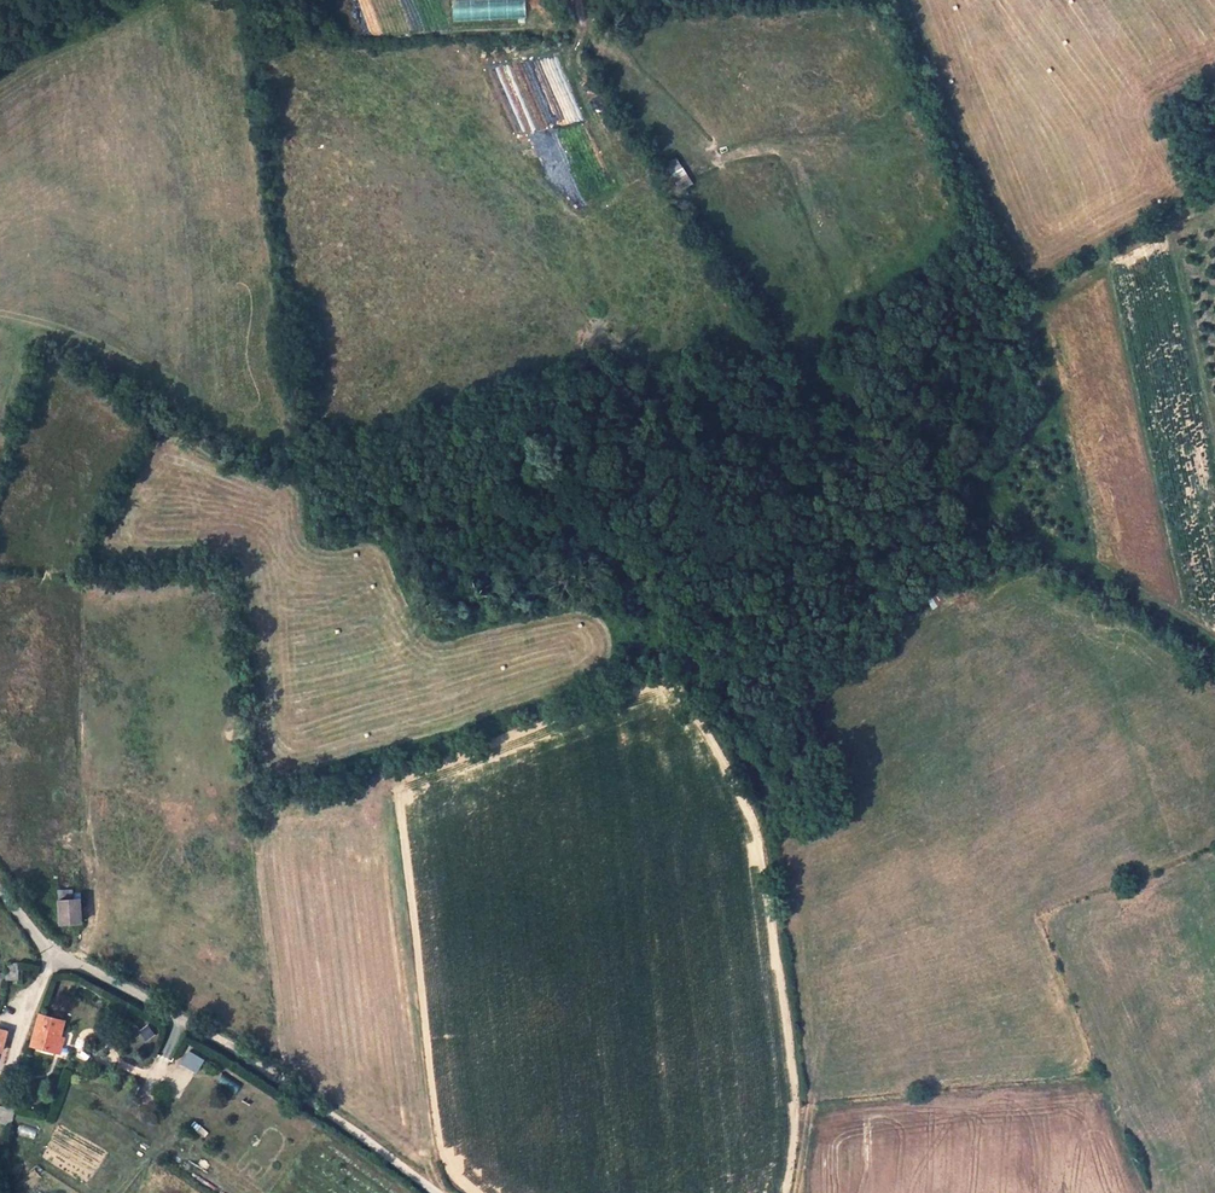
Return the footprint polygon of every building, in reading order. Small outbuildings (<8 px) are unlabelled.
[(73,889),(57,890),(58,924),(83,923),(82,895),(74,895),(73,889)] [(0,973),(0,980),(19,981),(20,965),(5,964),(5,974),(0,973)] [(66,1019),(36,1011),(26,1043),(61,1053),(65,1037),(62,1036),(66,1019)] [(6,1049),(12,1029),(0,1025),(0,1047),(6,1049)] [(188,1049),(180,1063),(196,1072),(204,1058),(188,1049)] [(12,1127),(16,1109),(0,1106),(0,1125),(12,1127)]
